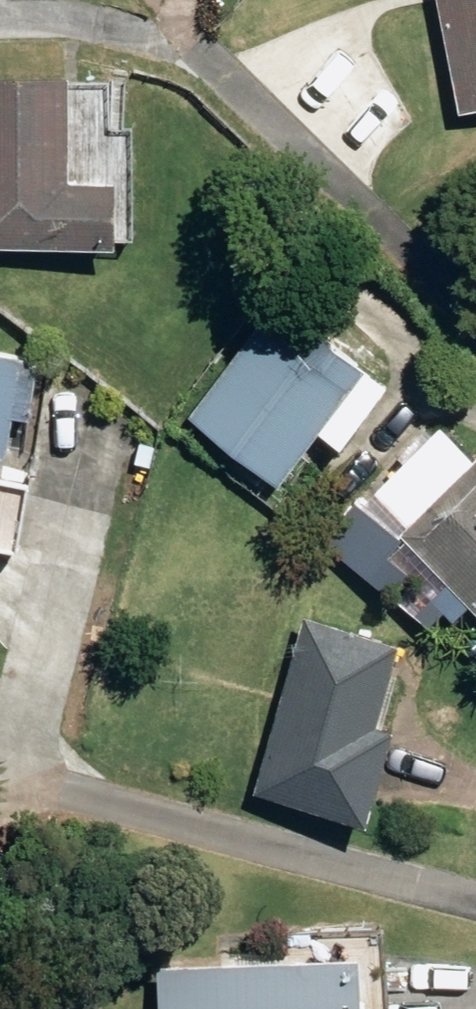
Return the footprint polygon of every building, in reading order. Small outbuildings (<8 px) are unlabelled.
[(457,106),(475,103),(475,0),(435,0),(457,106)] [(113,240),(112,172),(66,172),(65,64),(0,65),(0,240),(113,240)] [(188,411),(277,476),(363,358),(308,318),(293,337),(259,313),(188,411)] [(5,445),(9,408),(26,410),(33,349),(0,345),(0,444),(5,445)] [(475,606),(475,452),(474,453),(446,424),(377,493),(405,521),(399,529),(444,574),(439,578),(463,604),(468,598),(475,606)] [(255,787),(366,817),(393,719),(375,715),(396,634),(302,608),(255,787)] [(160,1008),(388,1008),(382,934),(319,938),(320,947),(156,959),(160,1008)]
